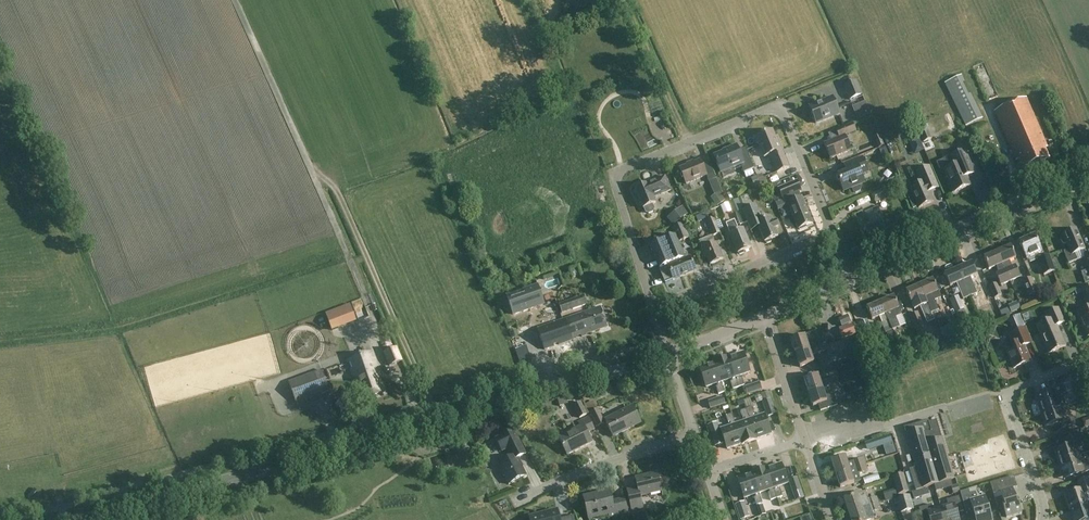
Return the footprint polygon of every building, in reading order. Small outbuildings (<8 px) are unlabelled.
[(567,6),(569,6),(572,14),(596,4),(594,0),(565,0),(567,6)] [(983,118),(962,76),(945,84),(965,126),(983,118)] [(857,81),(845,86),(850,100),(862,95),(857,81)] [(863,96),(856,99),(859,105),(865,102),(863,96)] [(816,123),(840,114),(833,97),(809,107),(816,123)] [(1026,98),(994,111),(1016,161),(1019,160),(1023,170),(1049,158),(1045,149),(1047,147),(1026,98)] [(952,129),(958,126),(950,111),(945,114),(952,129)] [(924,142),(932,138),(924,122),(916,125),(924,142)] [(825,144),(831,159),(851,151),(845,136),(856,131),(853,124),(836,131),(839,138),(825,144)] [(777,142),(772,131),(756,138),(764,158),(770,155),(777,173),(789,168),(778,142),(777,142)] [(744,173),(754,169),(747,151),(740,154),(737,146),(728,149),(728,151),(714,156),(721,173),(741,165),(744,173)] [(944,169),(948,179),(954,192),(970,185),(965,172),(972,169),(964,150),(950,157),(953,165),(944,169)] [(844,191),(852,188),(853,192),(856,193),(860,192),(861,189),(859,185),(865,183),(862,175),(869,172),(863,158),(849,163),(852,170),(838,176),(840,181),(844,191)] [(700,160),(680,169),(686,184),(706,176),(709,182),(716,179),(710,163),(702,166),(700,160)] [(913,208),(918,206),(919,208),(933,202),(928,192),(938,188),(929,167),(916,172),(921,183),(910,188),(913,195),(908,197),(913,208)] [(656,203),(654,197),(661,194),(671,190),(665,177),(653,182),(654,182),(648,185),(648,184),(635,189),(643,209),(644,208),(646,213),(649,214),(653,212),(655,209),(653,205),(656,203)] [(769,186),(766,177),(756,181),(759,190),(769,186)] [(797,182),(779,189),(785,205),(789,204),(799,230),(806,227),(805,226),(812,223),(801,198),(798,199),(796,194),(801,192),(797,182)] [(886,187),(871,194),(875,202),(890,196),(886,187)] [(747,222),(743,210),(742,211),(737,200),(728,204),(731,212),(732,212),(733,214),(735,213),(740,225),(747,222)] [(776,221),(772,222),(771,218),(762,222),(759,214),(760,214),(756,205),(743,210),(747,222),(751,231),(758,228),(764,242),(765,241),(765,242),(766,243),(771,241),(771,240),(770,239),(778,236),(775,228),(778,227),(776,221)] [(890,234),(878,208),(865,213),(870,224),(860,228),(868,244),(890,234)] [(712,213),(710,210),(696,216),(698,222),(706,219),(705,216),(712,213)] [(714,217),(707,220),(713,235),(720,232),(714,217)] [(744,253),(744,251),(751,248),(743,229),(739,231),(735,221),(726,224),(730,235),(738,254),(739,253),(740,255),(744,253)] [(674,236),(659,242),(650,246),(660,270),(659,270),(665,283),(696,271),(690,258),(685,260),(678,242),(688,238),(683,225),(672,229),(674,236)] [(1063,252),(1068,264),(1077,260),(1075,254),(1084,250),(1076,229),(1074,230),(1073,228),(1068,230),(1069,232),(1063,234),(1064,236),(1062,237),(1061,239),(1061,241),(1062,242),(1063,244),(1065,244),(1067,244),(1069,249),(1063,252)] [(1027,237),(1028,239),(1020,242),(1027,260),(1037,256),(1044,275),(1052,271),(1046,252),(1041,254),(1035,236),(1034,236),(1034,234),(1027,237)] [(715,245),(712,237),(699,241),(706,258),(708,257),(710,264),(723,260),(717,244),(715,245)] [(1011,246),(997,252),(1010,282),(1020,278),(1015,265),(1011,266),(1010,262),(1016,259),(1011,246)] [(1010,282),(997,252),(984,257),(989,271),(996,268),(998,272),(995,273),(1000,286),(1010,282)] [(748,264),(759,261),(758,254),(746,257),(748,264)] [(966,286),(970,296),(977,294),(971,278),(977,275),(972,263),(958,269),(964,281),(966,286)] [(964,281),(958,269),(945,274),(950,287),(956,284),(958,289),(962,300),(970,296),(966,286),(964,281)] [(1037,292),(1031,277),(1023,281),(1029,296),(1037,292)] [(920,286),(925,298),(939,292),(933,280),(920,286)] [(551,285),(553,292),(564,289),(562,282),(551,285)] [(997,283),(989,286),(994,298),(1002,295),(997,283)] [(538,286),(507,297),(513,315),(544,304),(538,286)] [(925,298),(920,286),(906,292),(912,305),(912,304),(915,311),(921,308),(924,316),(931,313),(927,303),(925,298)] [(1083,290),(1082,288),(1075,291),(1076,295),(1082,292),(1088,307),(1088,287),(1083,290)] [(559,304),(561,313),(587,304),(584,296),(559,304)] [(950,299),(956,313),(964,310),(958,296),(950,299)] [(894,298),(881,303),(892,331),(900,328),(896,319),(902,316),(899,310),(894,298)] [(949,298),(942,301),(946,313),(953,310),(949,298)] [(927,303),(931,313),(938,310),(934,300),(927,303)] [(353,301),(330,308),(335,325),(358,318),(353,301)] [(1002,317),(1020,309),(1017,301),(1008,305),(1009,307),(1000,311),(1002,317)] [(892,331),(881,303),(867,309),(872,321),(880,318),(882,324),(881,324),(885,334),(892,331)] [(581,337),(586,335),(585,333),(590,332),(590,333),(607,327),(600,307),(537,329),(544,350),(554,346),(553,345),(558,343),(559,345),(576,339),(575,337),(581,335),(581,337)] [(1064,322),(1058,309),(1047,314),(1050,321),(1037,326),(1049,354),(1066,346),(1057,326),(1064,322)] [(1078,313),(1088,337),(1088,309),(1078,313)] [(918,312),(910,315),(918,333),(926,329),(918,312)] [(848,316),(839,320),(842,327),(851,323),(848,316)] [(867,320),(860,323),(865,335),(872,332),(867,320)] [(975,321),(961,328),(964,335),(979,329),(975,321)] [(852,324),(839,329),(842,338),(856,334),(852,324)] [(825,330),(830,344),(840,340),(835,326),(825,330)] [(1014,345),(1006,348),(1014,368),(1031,361),(1024,346),(1031,343),(1025,329),(1010,336),(1014,345)] [(821,330),(791,341),(795,354),(826,344),(821,330)] [(892,331),(887,333),(890,340),(895,338),(893,331),(892,332),(892,331)] [(834,353),(844,347),(840,340),(830,346),(834,353)] [(920,343),(913,346),(916,352),(922,349),(920,343)] [(828,351),(826,344),(795,354),(800,367),(814,363),(811,356),(828,351)] [(384,353),(390,366),(401,361),(396,348),(384,353)] [(520,351),(528,373),(538,370),(530,348),(520,351)] [(845,359),(843,351),(818,360),(821,367),(833,363),(845,359)] [(378,370),(371,352),(348,361),(353,376),(358,389),(360,388),(364,400),(384,392),(376,371),(378,370)] [(729,358),(728,358),(739,388),(744,386),(742,378),(740,379),(739,376),(750,372),(743,353),(729,358)] [(863,354),(858,356),(861,368),(860,369),(862,375),(868,374),(863,354)] [(714,363),(721,382),(731,379),(732,381),(730,382),(733,390),(739,388),(728,358),(729,358),(729,357),(713,362),(714,363)] [(714,363),(699,368),(706,387),(717,384),(718,386),(716,387),(718,394),(724,392),(721,382),(714,363)] [(833,363),(821,367),(823,374),(836,370),(833,363)] [(329,391),(322,370),(288,383),(296,403),(329,391)] [(1073,374),(1082,401),(1088,398),(1088,395),(1080,371),(1073,374)] [(809,393),(839,384),(837,377),(820,382),(818,376),(804,380),(809,393)] [(762,389),(759,382),(745,387),(747,394),(762,389)] [(841,390),(839,384),(809,393),(813,407),(818,405),(820,412),(837,407),(833,393),(841,390)] [(266,386),(259,390),(262,397),(270,393),(266,386)] [(1064,387),(1051,391),(1036,396),(1043,415),(1061,408),(1066,406),(1062,395),(1066,394),(1064,387)] [(776,414),(771,399),(768,392),(762,395),(764,401),(762,402),(767,416),(776,414)] [(725,404),(722,397),(708,402),(710,409),(725,404)] [(587,408),(585,408),(588,413),(590,413),(597,427),(605,422),(593,400),(585,404),(587,408)] [(580,417),(588,413),(585,408),(585,409),(581,402),(574,406),(580,417)] [(605,421),(613,436),(640,423),(633,407),(605,421)] [(756,439),(757,439),(771,434),(764,415),(754,418),(753,415),(754,415),(752,407),(746,409),(756,439)] [(1065,420),(1061,408),(1043,415),(1047,427),(1061,422),(1063,428),(1076,424),(1074,417),(1065,420)] [(746,421),(735,425),(742,444),(741,444),(742,445),(757,440),(757,439),(756,439),(746,409),(740,411),(743,419),(745,418),(746,421)] [(735,425),(732,414),(726,416),(728,424),(730,423),(731,426),(720,430),(727,449),(741,444),(742,444),(735,425)] [(581,418),(570,423),(574,430),(558,437),(567,455),(592,443),(587,434),(594,430),(588,418),(583,421),(581,418)] [(909,469),(916,490),(954,479),(953,477),(947,456),(942,438),(941,439),(938,428),(931,430),(929,423),(928,422),(929,421),(928,421),(904,428),(905,428),(916,467),(909,469)] [(716,423),(708,426),(715,446),(723,444),(716,423)] [(466,433),(469,439),(482,433),(479,426),(466,433)] [(498,464),(499,465),(509,485),(526,476),(517,458),(526,454),(513,430),(495,439),(502,452),(507,449),(512,458),(498,464)] [(1055,451),(1059,462),(1079,456),(1077,449),(1082,448),(1078,436),(1066,440),(1068,447),(1055,451)] [(858,453),(877,447),(875,440),(856,446),(858,453)] [(1050,453),(1043,458),(1047,463),(1054,457),(1050,453)] [(831,461),(836,475),(866,465),(864,458),(848,463),(845,456),(831,461)] [(1062,474),(1064,480),(1088,472),(1088,468),(1086,460),(1081,462),(1079,456),(1059,462),(1062,474)] [(766,469),(777,498),(782,497),(780,489),(778,490),(777,487),(788,483),(781,464),(767,469),(766,469)] [(866,465),(836,475),(840,488),(854,483),(852,476),(868,471),(866,465)] [(777,498),(766,469),(767,469),(767,468),(751,473),(752,474),(759,493),(769,490),(770,492),(768,493),(771,500),(777,498)] [(659,474),(657,475),(657,473),(636,478),(638,489),(627,491),(632,510),(642,508),(640,497),(662,492),(659,482),(661,482),(662,480),(661,475),(659,474)] [(877,473),(860,480),(862,486),(880,480),(877,473)] [(762,503),(759,493),(752,474),(737,479),(744,498),(755,494),(756,497),(754,498),(756,505),(762,503)] [(903,474),(893,477),(898,495),(909,492),(903,474)] [(1014,476),(990,483),(994,494),(1001,492),(1004,504),(1003,505),(1007,518),(1022,513),(1018,500),(1017,500),(1013,489),(1017,487),(1014,476)] [(790,480),(797,500),(804,498),(797,478),(790,480)] [(1086,494),(1088,493),(1088,481),(1080,483),(1082,491),(1065,496),(1069,510),(1088,504),(1088,503),(1086,494)] [(951,486),(953,494),(960,493),(958,484),(951,486)] [(628,513),(624,496),(612,499),(610,490),(584,496),(589,519),(609,515),(610,518),(628,513)] [(914,499),(921,497),(919,490),(912,492),(914,499)] [(968,508),(974,506),(978,519),(992,519),(986,498),(978,500),(976,492),(970,494),(969,490),(960,492),(965,508),(968,508)] [(849,514),(884,502),(881,495),(867,500),(864,493),(844,500),(849,514)] [(910,495),(896,499),(900,513),(914,509),(910,495)] [(941,508),(945,519),(959,519),(957,514),(964,512),(959,496),(947,500),(948,506),(941,508)] [(849,514),(851,519),(874,519),(871,512),(885,507),(884,502),(849,514)] [(744,503),(736,506),(741,519),(749,517),(744,503)] [(1069,510),(1073,519),(1088,519),(1088,504),(1069,510)] [(941,508),(934,510),(932,505),(919,508),(923,519),(945,519),(941,508)] [(574,515),(560,519),(558,510),(530,517),(530,519),(575,519),(574,515)]
